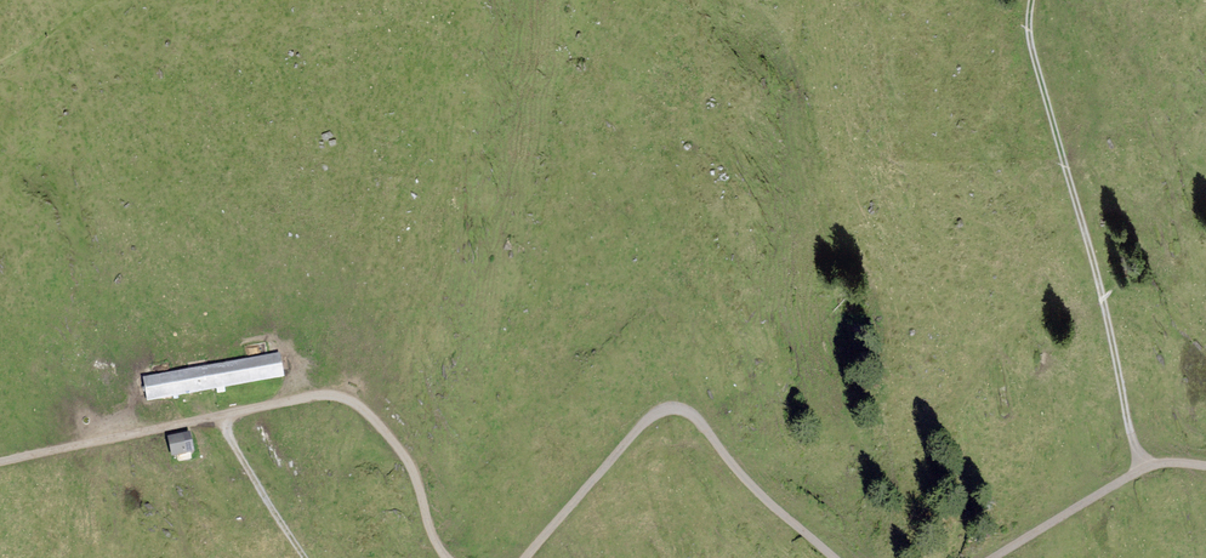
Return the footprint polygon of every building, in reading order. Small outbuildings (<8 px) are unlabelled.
[(284,353),(149,379),(154,403),(288,377),(284,353)] [(169,437),(173,457),(196,452),(192,432),(169,437)]
